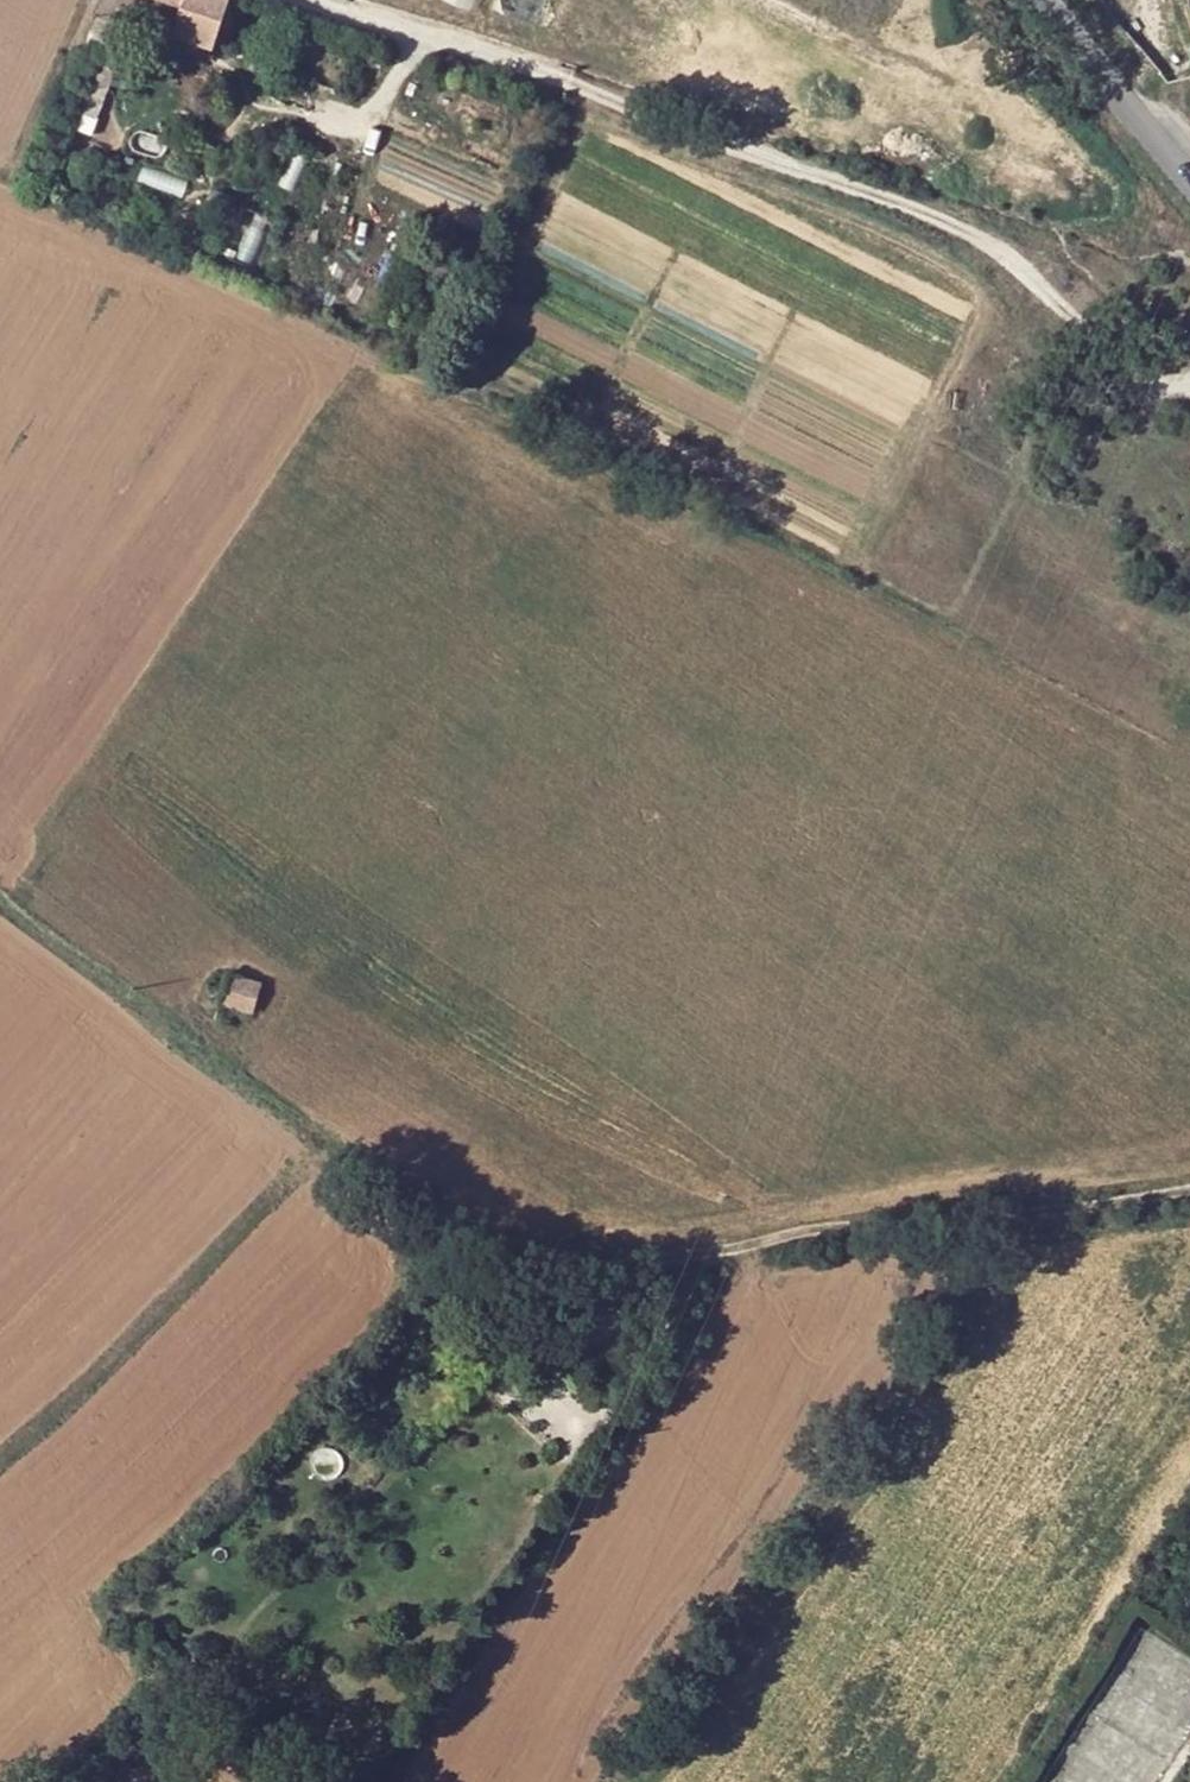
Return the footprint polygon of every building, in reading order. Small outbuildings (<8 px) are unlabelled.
[(220,17),(225,0),(166,0),(220,17)] [(483,11),(487,0),(454,0),(483,11)] [(547,0),(501,0),(499,4),(534,24),(547,0)] [(264,66),(269,52),(257,46),(246,67),(257,72),(262,64),(264,66)] [(279,73),(286,59),(269,52),(264,66),(279,73)] [(88,131),(111,64),(90,58),(68,123),(88,131)] [(433,361),(427,371),(438,376),(443,366),(433,361)] [(226,974),(217,1003),(250,1014),(260,985),(226,974)] [(512,1309),(525,1312),(531,1305),(523,1297),(512,1309)]
